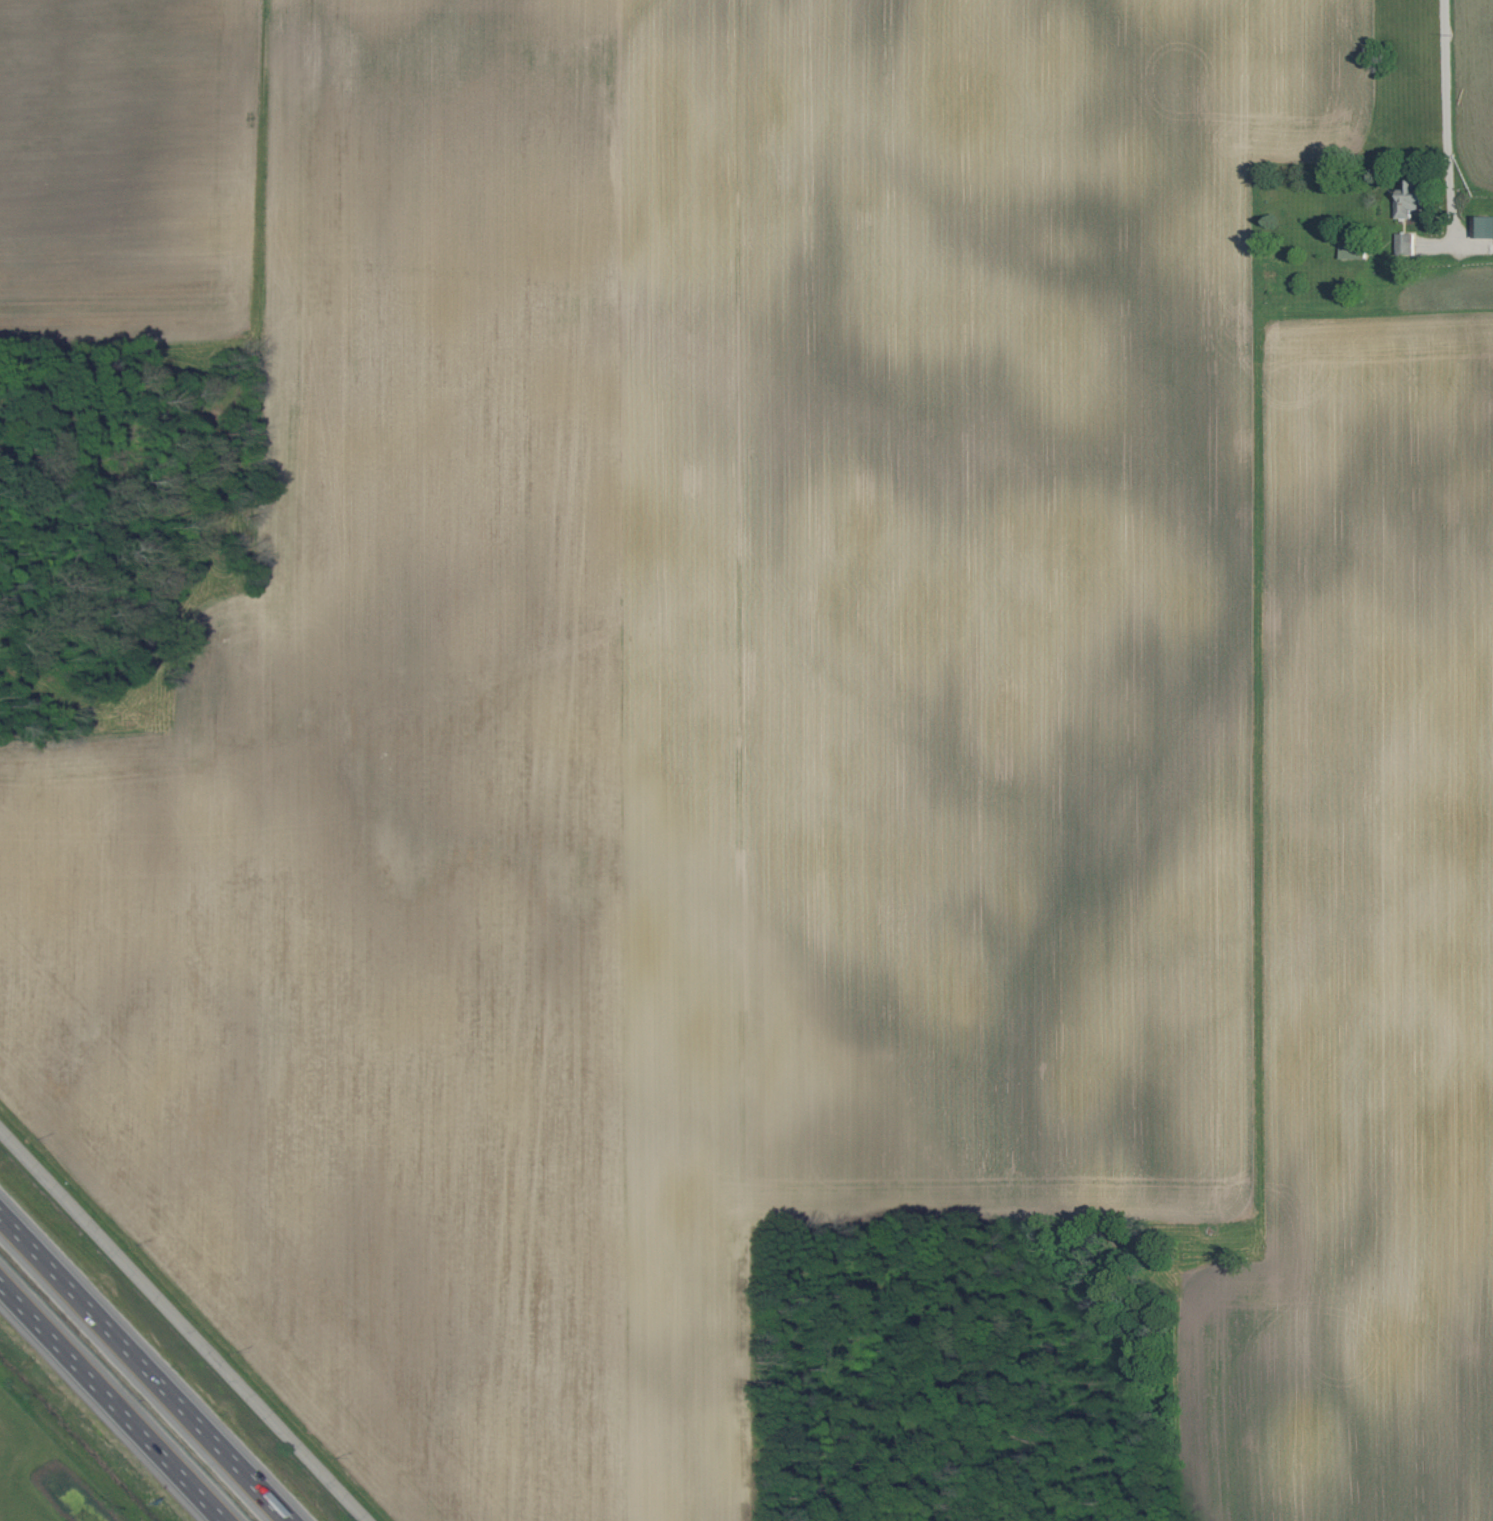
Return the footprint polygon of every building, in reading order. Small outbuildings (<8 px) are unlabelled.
[(1399,202),(1400,219),(1415,219),(1414,210),(1426,210),(1425,181),(1408,182),(1408,201),(1399,202)] [(1475,238),(1492,238),(1492,217),(1475,218),(1475,238)] [(1398,234),(1399,255),(1416,255),(1416,234),(1398,234)]
